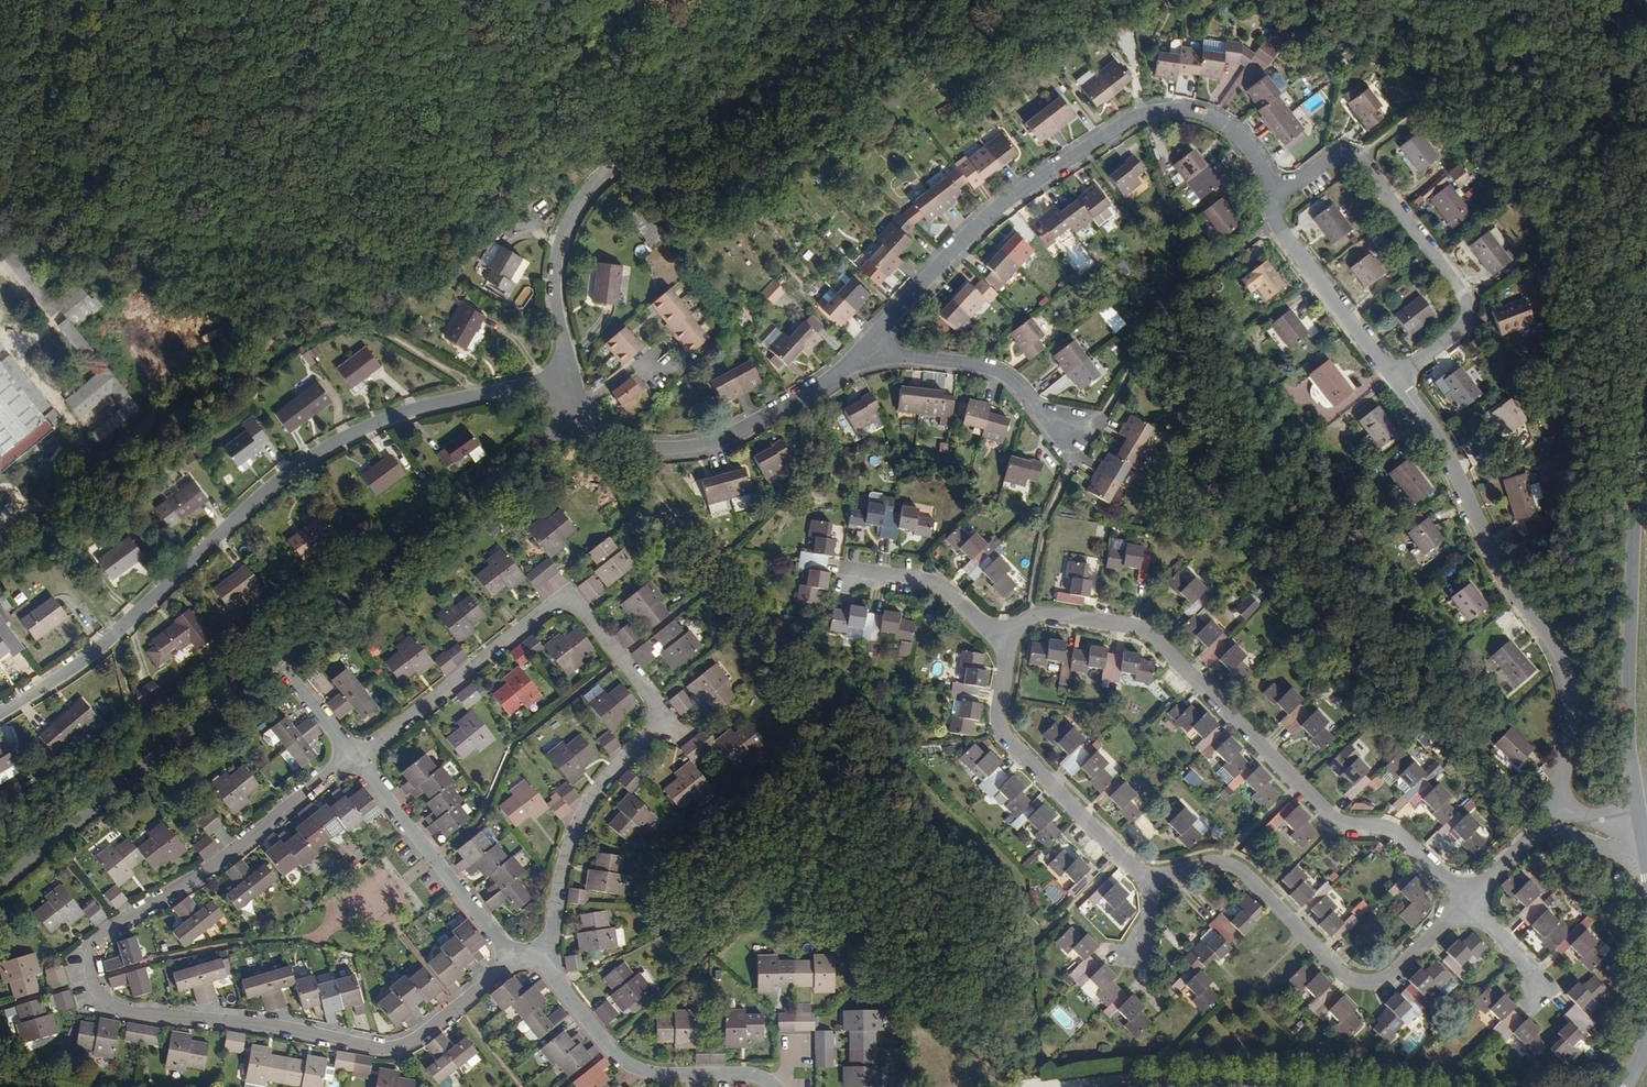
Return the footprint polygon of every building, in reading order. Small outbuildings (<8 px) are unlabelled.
[(1128,26),(1124,12),(1108,19),(1114,32),(1128,26)] [(1223,46),(1198,43),(1195,66),(1207,66),(1207,70),(1218,71),(1221,54),(1237,55),(1240,38),(1240,35),(1225,34),(1223,46)] [(1272,46),(1258,36),(1251,46),(1249,49),(1262,59),(1272,46)] [(1249,49),(1251,46),(1240,38),(1237,55),(1244,56),(1249,49)] [(1195,66),(1198,43),(1177,41),(1176,46),(1173,66),(1184,68),(1184,65),(1195,66)] [(1173,66),(1176,46),(1152,44),(1151,68),(1162,70),(1162,73),(1172,73),(1173,66)] [(1114,55),(1095,69),(1111,89),(1120,82),(1118,79),(1126,73),(1114,55)] [(1270,90),(1285,78),(1275,66),(1270,64),(1263,70),(1262,68),(1243,82),(1249,91),(1247,92),(1254,102),(1270,90)] [(1111,89),(1095,69),(1078,82),(1091,100),(1100,93),(1103,96),(1111,89)] [(1343,88),(1347,94),(1360,85),(1356,78),(1343,88)] [(1360,85),(1347,94),(1345,96),(1352,105),(1349,109),(1362,124),(1377,113),(1370,104),(1374,99),(1363,82),(1360,85)] [(1258,116),(1263,123),(1283,107),(1270,90),(1254,102),(1260,113),(1258,116)] [(1055,91),(1037,105),(1054,124),(1062,119),(1060,116),(1068,108),(1055,91)] [(1054,124),(1037,105),(1021,117),(1034,136),(1043,129),(1045,131),(1054,124)] [(1283,107),(1263,123),(1269,132),(1272,130),(1280,139),(1282,138),(1286,144),(1295,136),(1292,131),(1297,126),(1283,107)] [(1292,131),(1295,136),(1301,132),(1297,126),(1292,131)] [(1434,153),(1416,129),(1396,144),(1415,169),(1434,153)] [(996,130),(979,143),(994,163),(1004,157),(1002,153),(1009,148),(996,130)] [(994,163),(979,143),(962,156),(959,156),(950,163),(950,164),(961,177),(968,185),(977,178),(976,173),(984,167),(986,170),(994,163)] [(1170,159),(1183,177),(1184,177),(1204,160),(1198,151),(1195,153),(1188,145),(1170,159)] [(1114,165),(1105,171),(1120,190),(1137,177),(1133,171),(1140,166),(1130,150),(1113,162),(1114,165)] [(1211,170),(1204,160),(1184,177),(1190,186),(1184,192),(1190,200),(1216,181),(1209,172),(1211,170)] [(1463,172),(1452,160),(1442,170),(1453,182),(1463,172)] [(961,177),(950,164),(925,184),(941,204),(949,198),(948,194),(954,188),(952,184),(961,177)] [(1439,167),(1426,177),(1432,185),(1445,174),(1439,167)] [(910,179),(913,176),(909,170),(905,173),(910,179)] [(1074,195),(1088,214),(1107,199),(1090,178),(1082,185),(1083,188),(1074,195)] [(1465,207),(1443,179),(1425,194),(1447,222),(1465,207)] [(941,204),(925,184),(908,197),(921,215),(931,207),(933,210),(941,204)] [(1219,189),(1202,202),(1208,210),(1204,214),(1217,231),(1235,218),(1230,210),(1233,207),(1219,189)] [(1070,227),(1088,214),(1074,195),(1066,201),(1063,199),(1054,205),(1066,222),(1070,227)] [(1054,205),(1049,199),(1040,207),(1041,209),(1033,214),(1037,220),(1026,228),(1046,253),(1055,244),(1048,234),(1066,222),(1054,205)] [(1346,226),(1327,201),(1309,216),(1327,240),(1346,226)] [(902,230),(910,221),(894,205),(886,214),(889,218),(872,235),(877,240),(892,254),(899,246),(897,242),(905,233),(902,230)] [(1510,257),(1485,226),(1467,242),(1491,272),(1510,257)] [(1001,238),(994,246),(1013,264),(1027,248),(1012,232),(1004,239),(1001,238)] [(890,265),(897,259),(892,254),(877,240),(862,256),(879,272),(887,264),(890,265)] [(3,256),(53,316),(61,310),(68,318),(60,325),(98,373),(64,402),(77,418),(113,391),(126,406),(92,434),(98,442),(141,406),(78,330),(104,308),(95,298),(92,298),(79,281),(55,301),(9,245),(0,251),(0,259),(3,256)] [(1013,264),(994,246),(988,252),(989,255),(982,263),(987,269),(999,279),(1013,264)] [(510,281),(523,260),(502,248),(490,268),(491,270),(484,283),(504,296),(512,285),(510,281)] [(1380,269),(1365,249),(1347,264),(1362,284),(1380,269)] [(1191,261),(1186,254),(1181,258),(1186,265),(1191,261)] [(1280,283),(1261,259),(1235,280),(1238,283),(1237,285),(1242,290),(1243,289),(1245,293),(1252,286),(1261,298),(1280,283)] [(621,307),(625,267),(601,264),(597,305),(621,307)] [(851,305),(852,307),(859,299),(856,296),(864,287),(839,265),(831,275),(838,281),(832,288),(851,305)] [(987,269),(980,276),(992,286),(999,279),(987,269)] [(1069,280),(1074,275),(1069,269),(1063,273),(1069,280)] [(1371,289),(1375,295),(1393,281),(1389,275),(1371,289)] [(992,286),(980,276),(971,284),(966,280),(959,288),(956,284),(948,293),(967,311),(982,295),(985,298),(993,288),(992,286)] [(786,291),(775,281),(762,293),(773,304),(786,291)] [(691,311),(670,288),(651,305),(666,321),(664,323),(690,352),(708,335),(688,314),(691,311)] [(851,305),(832,288),(817,304),(833,320),(840,313),(843,315),(851,305)] [(936,312),(952,327),(967,311),(948,293),(941,300),(943,304),(936,312)] [(1434,314),(1421,293),(1394,314),(1407,332),(1419,324),(1420,326),(1434,314)] [(1491,307),(1497,327),(1514,322),(1515,326),(1532,320),(1525,296),(1491,307)] [(1302,331),(1284,306),(1264,321),(1282,346),(1302,331)] [(483,321),(462,307),(442,340),(470,357),(479,342),(474,337),(483,321)] [(811,327),(817,320),(805,309),(799,316),(811,327)] [(1013,339),(1024,354),(1040,342),(1036,335),(1040,331),(1027,313),(1009,327),(1015,336),(1013,339)] [(797,345),(803,351),(812,343),(810,340),(816,332),(811,327),(799,316),(784,334),(797,345)] [(1514,322),(1497,327),(1498,331),(1515,326),(1514,322)] [(624,328),(605,345),(623,365),(642,348),(624,328)] [(789,354),(797,345),(784,334),(778,328),(763,344),(771,352),(779,360),(781,361),(788,353),(789,354)] [(202,344),(221,336),(219,330),(199,337),(202,344)] [(1059,367),(1080,352),(1067,335),(1050,347),(1056,357),(1054,360),(1059,367)] [(314,357),(322,354),(319,345),(310,348),(314,357)] [(310,350),(303,353),(309,367),(316,364),(310,350)] [(381,370),(367,350),(336,369),(350,390),(381,370)] [(774,365),(779,360),(771,352),(767,357),(774,365)] [(1093,369),(1080,352),(1059,367),(1066,376),(1069,375),(1076,384),(1093,369)] [(10,355),(3,360),(56,423),(63,417),(10,355)] [(4,470),(59,427),(56,423),(3,360),(0,356),(0,465),(4,470)] [(1347,389),(1323,358),(1304,373),(1328,404),(1347,389)] [(731,372),(745,395),(755,388),(753,385),(762,380),(751,360),(731,372)] [(1475,390),(1456,363),(1437,379),(1457,405),(1475,390)] [(737,399),(745,395),(731,372),(714,382),(725,400),(734,395),(737,399)] [(644,384),(637,375),(612,396),(621,409),(641,393),(639,389),(644,384)] [(331,400),(318,381),(277,413),(289,431),(331,400)] [(914,408),(917,383),(906,382),(906,385),(894,384),(892,406),(914,408)] [(947,423),(950,393),(938,391),(938,388),(929,387),(928,384),(917,383),(914,408),(935,411),(935,420),(947,423)] [(874,406),(863,388),(846,398),(848,400),(837,407),(850,426),(866,418),(863,412),(874,406)] [(1522,418),(1505,396),(1488,409),(1505,431),(1522,418)] [(979,406),(981,400),(971,397),(971,400),(960,398),(960,399),(959,399),(955,414),(953,419),(975,423),(979,406)] [(955,414),(959,399),(953,398),(950,413),(955,414)] [(1396,431),(1375,402),(1355,418),(1376,446),(1396,431)] [(991,409),(979,406),(975,423),(972,432),(994,437),(1001,416),(991,413),(991,409)] [(1118,416),(1112,425),(1119,429),(1135,439),(1145,421),(1127,409),(1121,418),(1118,416)] [(269,440),(252,419),(243,425),(245,430),(221,447),(234,464),(234,466),(236,468),(238,468),(241,472),(245,472),(250,469),(252,465),(252,463),(250,459),(261,450),(259,447),(269,440)] [(1130,463),(1141,443),(1135,439),(1119,429),(1113,440),(1115,442),(1110,451),(1124,459),(1130,463)] [(489,449),(476,430),(428,465),(441,484),(489,449)] [(1552,439),(1543,439),(1542,450),(1552,450),(1552,439)] [(758,454),(746,460),(758,480),(778,469),(775,463),(784,457),(776,440),(757,451),(758,454)] [(197,457),(187,443),(179,450),(189,463),(197,457)] [(1110,451),(1104,448),(1100,456),(1096,454),(1090,466),(1113,478),(1124,459),(1110,451)] [(1405,456),(1401,449),(1383,464),(1391,475),(1383,483),(1396,500),(1423,482),(1410,462),(1407,464),(1403,458),(1405,456)] [(1012,456),(1001,452),(994,476),(1017,481),(1018,474),(1028,477),(1034,459),(1013,452),(1012,456)] [(403,480),(389,461),(360,482),(373,501),(403,480)] [(1113,478),(1090,466),(1086,474),(1089,477),(1084,487),(1102,497),(1113,478)] [(726,470),(715,473),(722,498),(742,494),(737,473),(727,474),(726,470)] [(722,498),(715,473),(706,476),(706,480),(695,484),(704,513),(725,508),(722,498)] [(1512,516),(1534,510),(1522,473),(1500,480),(1512,516)] [(207,499),(194,480),(156,506),(170,525),(207,499)] [(860,511),(843,508),(840,524),(859,527),(860,522),(875,525),(873,535),(881,536),(885,510),(887,497),(875,495),(875,493),(863,492),(860,511)] [(894,511),(885,510),(881,536),(890,538),(893,524),(906,526),(906,532),(923,535),(926,515),(910,512),(910,506),(895,504),(894,511)] [(561,533),(564,535),(577,523),(563,506),(548,516),(547,515),(531,527),(547,547),(561,533)] [(531,527),(547,515),(544,511),(528,524),(531,527)] [(1403,523),(1406,528),(1420,517),(1415,511),(1403,523)] [(337,534),(324,515),(286,544),(300,563),(337,534)] [(1420,517),(1406,528),(1404,531),(1420,552),(1438,537),(1422,516),(1420,517)] [(793,558),(824,563),(828,538),(821,536),(823,521),(804,518),(802,535),(808,536),(805,549),(793,547),(793,558)] [(958,567),(964,573),(984,552),(991,544),(985,537),(983,540),(971,529),(965,535),(952,521),(939,536),(952,549),(955,545),(966,556),(958,567)] [(619,545),(609,532),(590,547),(600,561),(604,558),(607,562),(604,566),(614,578),(634,561),(621,544),(619,545)] [(547,547),(551,553),(567,539),(564,535),(561,533),(547,547)] [(1122,545),(1122,540),(1122,537),(1109,535),(1108,544),(1122,545)] [(142,558),(128,537),(97,560),(110,581),(142,558)] [(1138,549),(1138,543),(1122,540),(1122,545),(1108,544),(1105,543),(1102,563),(1119,566),(1120,561),(1135,563),(1134,578),(1141,579),(1147,550),(1138,549)] [(625,542),(621,544),(634,561),(637,558),(625,542)] [(487,556),(490,560),(507,547),(504,543),(487,556)] [(493,591),(506,581),(521,566),(507,547),(490,560),(477,571),(493,591)] [(984,552),(964,573),(970,579),(981,569),(991,579),(988,585),(1001,595),(1012,581),(1003,570),(1006,564),(996,554),(991,558),(984,552)] [(551,553),(537,562),(547,575),(561,565),(551,553)] [(604,558),(600,561),(597,565),(610,581),(614,578),(604,566),(607,562),(604,558)] [(792,600),(794,600),(812,603),(815,587),(819,587),(824,563),(793,558),(792,566),(803,567),(801,583),(794,582),(792,600)] [(1053,591),(1051,599),(1078,602),(1079,595),(1083,595),(1086,578),(1079,576),(1082,564),(1064,561),(1061,578),(1066,579),(1064,591),(1053,591)] [(547,575),(537,562),(525,571),(535,585),(547,575)] [(510,584),(525,571),(521,566),(506,581),(510,584)] [(257,586),(245,567),(214,591),(226,609),(257,586)] [(1194,608),(1207,595),(1201,590),(1204,586),(1193,575),(1187,581),(1175,568),(1163,580),(1177,593),(1180,591),(1190,601),(1183,609),(1188,614),(1194,608)] [(581,584),(591,596),(603,586),(594,574),(581,584)] [(648,578),(660,594),(664,591),(651,576),(648,578)] [(652,625),(671,610),(659,595),(660,594),(648,578),(628,595),(638,607),(634,611),(636,614),(641,611),(652,625)] [(1488,606),(1468,584),(1449,599),(1468,622),(1488,606)] [(455,633),(472,620),(484,609),(471,591),(457,602),(456,600),(441,614),(455,633)] [(1248,616),(1261,602),(1251,591),(1238,605),(1248,616)] [(624,597),(634,611),(638,607),(628,595),(624,597)] [(441,614),(456,600),(452,596),(437,609),(441,614)] [(67,616),(52,597),(20,620),(34,641),(67,616)] [(855,639),(863,640),(867,614),(857,612),(858,606),(845,604),(843,609),(827,606),(825,629),(841,632),(842,625),(856,627),(855,639)] [(11,620),(0,607),(0,629),(11,620)] [(1206,622),(1194,608),(1188,614),(1179,623),(1192,636),(1197,633),(1208,644),(1200,653),(1206,658),(1225,639),(1219,634),(1224,628),(1212,617),(1206,622)] [(888,638),(904,642),(907,621),(895,619),(895,614),(877,611),(877,615),(867,614),(863,640),(872,642),(874,630),(889,632),(888,638)] [(686,629),(675,615),(656,630),(667,643),(669,641),(672,645),(670,648),(680,661),(701,645),(688,628),(686,629)] [(209,645),(187,616),(151,642),(154,648),(143,657),(155,671),(188,646),(196,655),(209,645)] [(455,633),(458,637),(473,625),(472,620),(455,633)] [(630,621),(618,631),(629,644),(641,635),(630,621)] [(566,635),(549,648),(565,666),(581,654),(581,653),(593,642),(579,623),(565,634),(566,635)] [(691,625),(688,628),(701,645),(704,642),(691,625)] [(235,628),(225,635),(228,640),(238,633),(235,628)] [(396,640),(399,645),(415,633),(412,628),(396,640)] [(535,629),(522,639),(533,653),(545,642),(535,629)] [(562,630),(545,642),(549,648),(566,635),(565,634),(562,630)] [(400,675),(414,665),(431,652),(415,633),(399,645),(386,657),(400,675)] [(0,639),(0,658),(9,652),(0,639)] [(522,639),(509,649),(520,663),(533,653),(522,639)] [(632,649),(642,661),(653,651),(644,639),(632,649)] [(1232,645),(1225,639),(1206,658),(1213,665),(1222,655),(1233,667),(1231,671),(1241,681),(1255,667),(1244,656),(1248,652),(1237,640),(1232,645)] [(1531,669),(1507,639),(1488,656),(1513,685),(1531,669)] [(1067,678),(1068,671),(1071,652),(1062,650),(1063,642),(1046,640),(1046,645),(1030,644),(1028,662),(1043,664),(1044,659),(1059,661),(1058,677),(1067,678)] [(669,641),(667,643),(663,648),(676,664),(680,661),(670,648),(672,645),(669,641)] [(902,642),(900,656),(911,657),(913,643),(902,642)] [(457,643),(447,651),(457,664),(467,657),(457,643)] [(1108,681),(1112,655),(1104,654),(1104,649),(1088,646),(1088,651),(1071,649),(1071,652),(1068,671),(1085,672),(1086,665),(1101,668),(1100,680),(1108,681)] [(971,693),(971,694),(972,686),(976,686),(978,669),(974,669),(976,652),(954,649),(952,667),(959,668),(957,683),(945,681),(944,690),(971,693)] [(1122,656),(1112,655),(1108,681),(1117,682),(1119,671),(1134,672),(1134,679),(1150,681),(1153,661),(1138,659),(1139,653),(1122,651),(1122,656)] [(431,652),(414,665),(418,670),(434,657),(431,652)] [(446,652),(435,660),(445,674),(456,666),(446,652)] [(581,654),(565,666),(568,670),(584,658),(581,654)] [(714,662),(728,679),(731,676),(718,659),(714,662)] [(936,663),(934,661),(930,660),(927,663),(926,669),(927,672),(929,674),(933,674),(936,671),(937,665),(936,663)] [(718,708),(737,693),(726,680),(728,679),(714,662),(696,678),(703,689),(707,687),(709,691),(706,694),(718,708)] [(522,667),(520,663),(504,675),(506,680),(508,682),(511,679),(510,675),(522,667)] [(341,684),(327,697),(333,704),(362,682),(348,664),(334,674),(341,684)] [(508,682),(506,680),(493,689),(507,709),(521,698),(522,700),(538,686),(522,667),(510,675),(511,679),(508,682)] [(703,696),(706,694),(709,691),(707,687),(703,689),(696,678),(691,681),(703,696)] [(609,722),(625,710),(638,699),(623,680),(608,691),(607,690),(593,702),(609,722)] [(362,682),(333,704),(339,713),(354,702),(361,713),(377,702),(362,682)] [(150,683),(145,687),(153,698),(158,694),(150,683)] [(1284,727),(1303,708),(1299,703),(1301,699),(1290,687),(1282,694),(1272,683),(1262,694),(1273,705),(1277,703),(1286,711),(1277,720),(1284,727)] [(470,684),(456,696),(467,710),(482,698),(470,684)] [(538,686),(522,700),(525,703),(541,690),(538,686)] [(593,702),(607,690),(604,686),(590,699),(593,702)] [(145,687),(134,695),(136,711),(153,698),(145,687)] [(684,687),(670,697),(680,709),(692,699),(684,687)] [(971,693),(944,690),(943,699),(947,700),(944,732),(965,735),(967,720),(971,721),(974,704),(970,702),(971,693)] [(1204,713),(1190,700),(1175,716),(1187,729),(1192,726),(1202,737),(1195,745),(1201,750),(1221,730),(1216,725),(1218,719),(1209,710),(1204,713)] [(94,723),(81,704),(38,739),(53,758),(94,723)] [(1310,714),(1303,708),(1284,727),(1290,734),(1300,725),(1311,735),(1307,739),(1319,751),(1334,736),(1323,726),(1327,720),(1315,708),(1310,714)] [(456,724),(460,728),(462,730),(466,727),(465,725),(477,715),(472,710),(456,724)] [(609,722),(612,726),(627,714),(625,710),(609,722)] [(315,720),(308,711),(292,724),(284,713),(270,724),(285,743),(315,720)] [(462,730),(460,728),(446,739),(462,758),(475,747),(479,752),(496,739),(477,715),(465,725),(466,727),(462,730)] [(315,720),(285,743),(300,763),(314,751),(305,740),(319,726),(315,720)] [(736,733),(720,744),(736,764),(753,751),(752,750),(764,739),(750,720),(737,730),(736,733)] [(1066,769),(1085,749),(1079,744),(1083,738),(1071,727),(1067,730),(1056,720),(1042,735),(1053,746),(1057,743),(1068,753),(1060,763),(1066,769)] [(1536,748),(1512,724),(1497,741),(1520,764),(1536,748)] [(692,735),(705,750),(716,739),(706,725),(692,735)] [(612,726),(598,737),(610,753),(623,740),(612,726)] [(732,726),(716,739),(720,744),(736,733),(737,730),(732,726)] [(1221,730),(1201,750),(1208,757),(1215,749),(1226,758),(1217,769),(1229,781),(1248,764),(1250,761),(1240,750),(1243,745),(1230,732),(1227,735),(1221,730)] [(566,775),(583,762),(596,751),(582,733),(568,743),(567,742),(551,755),(566,775)] [(691,759),(705,750),(692,735),(680,744),(691,759)] [(551,755),(567,742),(564,738),(548,751),(551,755)] [(1360,752),(1349,741),(1327,763),(1339,775),(1343,772),(1353,781),(1344,791),(1351,798),(1371,778),(1364,772),(1370,766),(1357,755),(1360,752)] [(973,783),(980,790),(998,772),(993,766),(995,763),(984,752),(981,754),(968,744),(955,758),(977,779),(973,783)] [(5,759),(0,749),(0,775),(11,768),(10,767),(5,759)] [(1100,792),(1114,779),(1102,767),(1106,762),(1096,752),(1091,756),(1085,749),(1066,769),(1072,775),(1083,766),(1090,774),(1087,777),(1100,792)] [(753,751),(736,764),(738,767),(755,755),(753,751)] [(402,784),(406,790),(410,787),(414,783),(436,766),(425,752),(407,765),(412,774),(409,777),(402,784)] [(10,756),(5,759),(10,767),(14,763),(10,756)] [(1407,800),(1427,780),(1423,776),(1426,772),(1414,760),(1406,768),(1393,756),(1384,766),(1399,778),(1398,782),(1405,789),(1401,794),(1407,800)] [(694,763),(691,759),(676,771),(679,776),(680,778),(691,773),(688,768),(694,763)] [(566,775),(569,779),(585,767),(583,762),(566,775)] [(424,788),(430,797),(431,796),(449,782),(453,779),(440,763),(436,766),(414,783),(419,791),(424,788)] [(680,778),(679,776),(665,788),(680,806),(694,796),(695,797),(711,784),(694,763),(688,768),(691,773),(680,778)] [(1248,764),(1229,781),(1227,784),(1233,790),(1244,778),(1254,788),(1250,794),(1263,808),(1279,791),(1268,781),(1272,775),(1260,763),(1252,769),(1248,764)] [(211,787),(227,807),(240,799),(238,794),(241,792),(243,795),(257,784),(243,765),(227,776),(226,774),(211,787)] [(403,768),(409,777),(412,774),(407,765),(403,768)] [(631,792),(642,780),(629,768),(618,781),(631,792)] [(208,783),(211,787),(226,774),(223,771),(208,783)] [(998,772),(980,790),(986,796),(995,788),(1005,798),(1000,804),(1015,818),(1030,803),(1018,792),(1020,788),(1008,775),(1004,778),(998,772)] [(511,788),(513,792),(530,779),(527,776),(511,788)] [(1369,784),(1375,791),(1384,783),(1377,776),(1369,784)] [(178,787),(171,778),(163,783),(172,793),(178,787)] [(516,824),(529,812),(528,810),(533,808),(535,809),(546,800),(530,779),(513,792),(514,793),(501,804),(516,824)] [(569,779),(557,789),(561,794),(571,807),(572,808),(580,794),(569,779)] [(1121,786),(1114,779),(1100,792),(1095,797),(1103,805),(1109,799),(1119,808),(1117,811),(1129,823),(1139,813),(1129,802),(1136,795),(1124,783),(1121,786)] [(1443,824),(1457,809),(1447,799),(1451,793),(1439,781),(1434,786),(1427,780),(1407,800),(1414,807),(1424,798),(1434,808),(1431,813),(1443,824)] [(334,794),(342,787),(338,782),(331,790),(334,794)] [(425,815),(429,821),(456,801),(461,797),(449,782),(431,796),(437,805),(433,809),(425,815)] [(366,819),(380,806),(363,783),(353,791),(348,784),(342,788),(362,814),(366,819)] [(414,783),(410,787),(415,794),(419,791),(414,783)] [(711,784),(695,797),(698,800),(713,787),(711,784)] [(400,786),(392,790),(399,804),(407,800),(400,786)] [(343,822),(346,826),(362,814),(342,788),(342,787),(334,794),(337,799),(340,805),(333,810),(343,822)] [(240,799),(227,807),(230,811),(246,799),(243,795),(241,792),(238,794),(240,799)] [(635,796),(631,792),(618,807),(621,811),(623,813),(627,809),(626,807),(635,796)] [(571,807),(561,794),(549,804),(558,817),(571,807)] [(430,797),(427,799),(433,809),(437,805),(431,796),(430,797)] [(623,813),(621,811),(610,823),(629,840),(641,826),(655,813),(635,796),(626,807),(627,809),(623,813)] [(1143,810),(1149,804),(1141,796),(1135,803),(1143,810)] [(304,804),(327,835),(343,822),(333,810),(329,804),(326,800),(317,807),(311,798),(304,804)] [(329,804),(333,810),(340,805),(337,799),(329,804)] [(1473,805),(1467,799),(1457,809),(1443,824),(1437,830),(1445,838),(1454,827),(1465,837),(1462,841),(1474,852),(1487,839),(1475,827),(1480,821),(1469,811),(1473,805)] [(532,816),(549,804),(546,800),(535,809),(533,808),(528,810),(529,812),(532,816)] [(1289,800),(1270,818),(1277,825),(1285,816),(1296,826),(1291,832),(1305,843),(1318,829),(1309,820),(1312,815),(1300,802),(1296,805),(1289,800)] [(429,821),(426,823),(432,832),(440,825),(443,822),(447,826),(453,822),(456,826),(469,816),(456,801),(429,821)] [(1015,818),(1008,825),(1014,830),(1026,818),(1037,829),(1033,834),(1044,845),(1058,830),(1050,821),(1052,816),(1040,804),(1036,809),(1030,803),(1015,818)] [(313,847),(327,835),(304,804),(297,810),(304,817),(307,822),(298,829),(313,847)] [(1180,811),(1174,805),(1153,826),(1158,832),(1169,822),(1180,832),(1177,837),(1188,848),(1208,828),(1199,817),(1196,819),(1184,807),(1180,811)] [(207,808),(195,817),(206,830),(217,821),(207,808)] [(655,813),(641,826),(646,830),(658,816),(655,813)] [(295,824),(298,829),(307,822),(304,817),(295,824)] [(147,831),(149,835),(165,821),(162,818),(147,831)] [(149,836),(137,846),(142,853),(152,865),(165,855),(163,852),(168,850),(172,852),(182,842),(165,821),(149,835),(149,836)] [(440,825),(446,834),(456,826),(453,822),(447,826),(443,822),(440,825)] [(267,853),(281,872),(298,859),(277,833),(273,828),(267,833),(273,843),(275,846),(267,853)] [(298,859),(301,864),(316,851),(313,847),(298,829),(289,835),(283,828),(277,833),(298,859)] [(491,844),(479,829),(457,846),(467,862),(491,844)] [(203,853),(215,843),(206,830),(193,841),(203,853)] [(137,846),(127,833),(111,845),(110,844),(94,856),(111,877),(124,868),(123,864),(127,862),(127,864),(142,853),(137,846)] [(94,856),(110,844),(107,840),(92,853),(94,856)] [(163,852),(165,855),(169,859),(185,846),(182,842),(172,852),(168,850),(163,852)] [(494,842),(491,844),(467,862),(464,865),(470,872),(478,866),(482,862),(489,871),(493,868),(501,862),(507,857),(494,842)] [(264,850),(267,853),(275,846),(273,843),(264,850)] [(1066,887),(1072,894),(1091,874),(1084,869),(1088,864),(1077,852),(1073,857),(1059,846),(1046,861),(1057,872),(1061,867),(1072,878),(1066,887)] [(596,876),(594,888),(619,892),(623,872),(621,871),(624,854),(600,850),(597,867),(592,866),(591,873),(596,876)] [(512,853),(507,857),(501,862),(504,866),(498,873),(501,877),(496,881),(495,882),(499,890),(515,877),(525,870),(512,853)] [(231,861),(254,891),(273,875),(263,861),(252,870),(240,854),(231,861)] [(354,872),(363,867),(358,859),(349,864),(354,872)] [(236,906),(254,891),(231,861),(224,866),(236,882),(225,891),(236,906)] [(111,877),(114,881),(130,869),(127,864),(127,862),(123,864),(124,868),(111,877)] [(478,866),(485,874),(489,871),(482,862),(478,866)] [(504,866),(501,862),(493,868),(498,873),(504,866)] [(1290,887),(1287,892),(1301,905),(1307,899),(1313,904),(1325,892),(1333,884),(1326,877),(1314,889),(1302,879),(1305,873),(1295,863),(1280,877),(1290,887)] [(493,868),(489,871),(496,881),(501,877),(498,873),(493,868)] [(1412,876),(1407,870),(1387,890),(1393,896),(1401,888),(1413,898),(1403,909),(1413,921),(1434,901),(1424,891),(1427,887),(1415,874),(1412,876)] [(623,872),(619,892),(624,893),(628,874),(623,872)] [(591,873),(588,887),(594,888),(596,876),(591,873)] [(1522,885),(1510,874),(1500,883),(1513,897),(1518,895),(1525,905),(1518,912),(1525,919),(1544,901),(1538,895),(1540,890),(1529,879),(1522,885)] [(1105,875),(1086,893),(1092,900),(1101,892),(1111,903),(1107,908),(1117,920),(1131,906),(1121,896),(1125,891),(1113,879),(1112,880),(1105,875)] [(495,893),(486,900),(492,907),(508,896),(516,907),(530,896),(515,877),(499,890),(495,893)] [(41,893),(43,898),(60,885),(56,881),(41,893)] [(102,891),(113,903),(124,894),(114,881),(102,891)] [(490,886),(495,893),(499,890),(495,882),(490,886)] [(569,899),(585,903),(588,887),(571,884),(569,899)] [(46,929),(60,918),(58,915),(62,911),(63,913),(76,905),(60,885),(43,898),(44,899),(31,910),(46,929)] [(1247,920),(1262,906),(1247,890),(1232,904),(1237,910),(1227,918),(1219,910),(1211,918),(1230,937),(1236,931),(1240,934),(1251,924),(1247,920)] [(179,899),(201,928),(221,912),(210,899),(198,908),(186,892),(179,899)] [(1325,892),(1313,904),(1310,907),(1321,917),(1318,922),(1330,933),(1333,930),(1340,937),(1343,934),(1360,918),(1352,909),(1344,918),(1334,909),(1338,903),(1325,892)] [(91,922),(103,912),(92,899),(80,909),(91,922)] [(183,943),(201,928),(179,899),(171,906),(183,920),(172,930),(183,943)] [(1550,907),(1544,901),(1525,919),(1531,927),(1534,924),(1543,936),(1540,939),(1550,950),(1554,947),(1573,929),(1562,918),(1559,918),(1550,910),(1550,907)] [(1640,903),(1636,906),(1640,912),(1644,909),(1640,903)] [(63,922),(80,909),(76,905),(63,913),(62,911),(58,915),(60,918),(63,922)] [(580,911),(583,929),(587,950),(613,945),(608,924),(604,906),(580,911)] [(1044,915),(1039,911),(1033,917),(1038,922),(1044,915)] [(476,945),(483,939),(467,918),(452,930),(454,933),(474,959),(475,960),(482,954),(476,945)] [(1193,973),(1196,971),(1211,955),(1216,958),(1227,947),(1224,943),(1230,937),(1211,918),(1206,924),(1206,927),(1196,937),(1198,940),(1178,958),(1186,967),(1193,973)] [(1063,973),(1069,979),(1088,959),(1083,955),(1092,944),(1080,931),(1076,935),(1065,923),(1050,938),(1063,951),(1066,947),(1077,956),(1063,973)] [(614,924),(608,924),(613,945),(618,944),(614,924)] [(1575,927),(1573,929),(1554,947),(1561,954),(1571,945),(1582,955),(1580,960),(1590,971),(1605,957),(1595,946),(1598,942),(1587,930),(1583,933),(1575,927)] [(1443,958),(1462,976),(1468,970),(1461,962),(1472,950),(1477,955),(1489,943),(1475,928),(1463,941),(1461,938),(1448,949),(1450,952),(1443,958)] [(587,950),(583,929),(579,931),(582,950),(587,950)] [(467,966),(474,959),(454,933),(439,945),(442,950),(453,964),(461,958),(463,962),(467,966)] [(105,967),(140,957),(134,934),(118,939),(121,952),(103,957),(105,967)] [(28,971),(30,970),(35,968),(30,948),(24,951),(29,965),(27,967),(28,971)] [(450,993),(457,987),(452,979),(449,975),(457,968),(453,964),(442,950),(427,963),(450,993)] [(585,966),(582,950),(566,954),(569,969),(585,966)] [(7,977),(13,994),(35,987),(30,970),(28,971),(27,967),(29,965),(24,951),(0,959),(5,978),(7,977)] [(796,988),(794,959),(778,959),(777,957),(757,957),(758,987),(779,985),(778,987),(796,988)] [(813,959),(794,959),(796,988),(811,988),(812,985),(826,986),(827,993),(834,993),(835,957),(813,957),(813,959)] [(196,964),(205,1000),(214,997),(210,979),(224,976),(220,958),(196,964)] [(457,968),(463,962),(461,958),(453,964),(457,968)] [(478,964),(475,960),(474,959),(467,966),(471,970),(478,964)] [(1088,959),(1069,979),(1088,996),(1092,994),(1103,1006),(1120,990),(1108,978),(1112,974),(1099,962),(1094,966),(1088,959)] [(1424,1005),(1425,1006),(1431,1000),(1423,991),(1433,980),(1445,990),(1456,979),(1434,959),(1426,968),(1421,965),(1408,977),(1411,981),(1405,986),(1424,1005)] [(1312,1009),(1331,991),(1325,986),(1328,980),(1319,970),(1314,973),(1302,961),(1286,977),(1298,989),(1304,984),(1315,995),(1306,1004),(1312,1009)] [(63,979),(58,962),(44,968),(48,983),(63,979)] [(605,976),(615,990),(616,989),(620,992),(618,995),(629,1007),(630,1006),(634,1011),(637,1010),(642,1007),(641,1003),(638,1000),(650,990),(649,989),(636,974),(625,962),(605,976)] [(265,969),(275,1004),(284,1002),(279,984),(292,980),(291,978),(287,963),(265,969)] [(149,989),(142,964),(106,973),(110,983),(128,978),(131,993),(149,989)] [(195,1002),(206,1003),(205,1000),(196,964),(173,970),(177,987),(190,983),(195,1002)] [(421,997),(430,1008),(438,1002),(433,995),(430,990),(436,984),(422,966),(407,978),(418,993),(421,997)] [(1199,1012),(1214,998),(1202,985),(1206,980),(1196,971),(1193,973),(1186,967),(1166,985),(1172,992),(1181,984),(1192,995),(1187,1000),(1199,1012)] [(452,979),(460,972),(457,968),(449,975),(452,979)] [(265,1007),(275,1004),(265,969),(241,975),(245,992),(260,989),(265,1007)] [(353,972),(335,976),(341,999),(351,996),(352,1000),(354,1009),(363,1007),(353,972)] [(639,972),(636,974),(649,989),(651,987),(639,972)] [(320,1004),(313,982),(310,974),(291,978),(292,980),(298,1002),(308,998),(309,1003),(310,1007),(320,1004)] [(391,989),(412,1017),(420,1012),(413,1004),(410,1000),(418,993),(407,978),(404,974),(388,985),(391,989)] [(519,983),(513,974),(508,978),(515,987),(519,983)] [(1570,1009),(1588,1029),(1594,1023),(1581,1010),(1592,998),(1597,1001),(1607,990),(1594,975),(1584,985),(1577,984),(1567,994),(1575,1003),(1570,1009)] [(321,1009),(324,1020),(333,1015),(331,1007),(329,1002),(341,999),(335,976),(313,982),(320,1004),(321,1009)] [(523,1018),(537,1007),(541,1003),(535,994),(539,991),(547,985),(540,977),(532,983),(510,1001),(523,1018)] [(502,1008),(510,1001),(532,983),(527,978),(519,983),(515,987),(508,978),(491,992),(502,1008)] [(433,995),(440,989),(436,984),(430,990),(433,995)] [(54,1004),(70,999),(65,985),(50,989),(54,1004)] [(1493,1026),(1499,1032),(1520,1011),(1503,993),(1499,995),(1489,985),(1474,998),(1485,1010),(1490,1006),(1499,1015),(1500,1017),(1493,1026)] [(1424,1005),(1405,986),(1400,991),(1396,988),(1384,1001),(1388,1004),(1376,1017),(1378,1020),(1373,1026),(1375,1029),(1372,1032),(1383,1043),(1387,1038),(1389,1041),(1396,1034),(1393,1030),(1404,1020),(1405,1020),(1415,1010),(1417,1012),(1424,1005)] [(407,1026),(415,1020),(412,1017),(391,989),(377,1002),(391,1021),(399,1015),(403,1020),(407,1026)] [(616,989),(615,990),(611,994),(624,1011),(629,1007),(618,995),(620,992),(616,989)] [(1132,1036),(1140,1029),(1148,1021),(1137,1009),(1139,1006),(1128,993),(1124,995),(1120,990),(1103,1006),(1098,1010),(1104,1016),(1113,1007),(1124,1019),(1120,1024),(1132,1036)] [(535,994),(541,1003),(546,1000),(539,991),(535,994)] [(1337,998),(1331,991),(1312,1009),(1318,1015),(1327,1008),(1338,1019),(1334,1025),(1344,1035),(1359,1021),(1349,1010),(1351,1005),(1342,994),(1337,998)] [(37,993),(15,1000),(20,1017),(18,1018),(23,1038),(48,1031),(44,1015),(41,1015),(40,1011),(42,1010),(37,993)] [(413,1004),(421,997),(418,993),(410,1000),(413,1004)] [(331,1007),(342,1003),(341,999),(329,1002),(331,1007)] [(610,1000),(596,1011),(605,1025),(619,1014),(610,1000)] [(812,1030),(812,1014),(809,1014),(809,1005),(796,1004),(795,1012),(796,1031),(812,1030)] [(538,1038),(568,1012),(563,1006),(546,1019),(537,1007),(523,1018),(525,1020),(518,1026),(524,1034),(532,1028),(538,1038)] [(849,1046),(875,1047),(872,1032),(875,1027),(875,1007),(849,1008),(849,1022),(853,1023),(853,1027),(849,1028),(849,1046)] [(843,1028),(849,1028),(853,1027),(853,1023),(849,1022),(849,1008),(844,1009),(843,1028)] [(1060,1008),(1054,1013),(1064,1026),(1071,1021),(1060,1008)] [(47,1009),(42,1010),(40,1011),(41,1015),(44,1015),(48,1031),(54,1029),(47,1009)] [(1572,1045),(1588,1029),(1570,1009),(1565,1015),(1567,1020),(1557,1031),(1561,1036),(1551,1049),(1565,1063),(1578,1051),(1572,1045)] [(1520,1046),(1531,1058),(1545,1043),(1535,1032),(1538,1029),(1520,1011),(1499,1032),(1506,1039),(1514,1031),(1523,1041),(1520,1046)] [(745,1037),(745,1040),(762,1040),(763,1014),(745,1012),(724,1012),(724,1040),(745,1037)] [(778,1013),(777,1030),(796,1031),(795,1012),(778,1013)] [(118,1018),(98,1014),(96,1021),(96,1025),(101,1025),(102,1022),(117,1026),(118,1018)] [(677,1041),(695,1041),(695,1014),(671,1014),(671,1017),(655,1016),(654,1040),(672,1040),(672,1037),(676,1038),(677,1041)] [(394,1025),(403,1020),(399,1015),(391,1021),(394,1025)] [(23,1038),(18,1018),(13,1020),(20,1039),(23,1038)] [(96,1025),(96,1021),(80,1018),(75,1041),(92,1044),(91,1050),(111,1054),(117,1026),(102,1022),(101,1025),(96,1025)] [(125,1036),(140,1039),(143,1023),(127,1020),(125,1036)] [(140,1039),(139,1046),(151,1048),(152,1041),(156,1041),(158,1026),(143,1023),(140,1039)] [(170,1029),(169,1034),(177,1035),(177,1039),(190,1041),(190,1039),(191,1033),(170,1029)] [(226,1029),(223,1045),(238,1048),(241,1031),(226,1029)] [(569,1038),(563,1030),(558,1033),(565,1042),(569,1038)] [(815,1047),(832,1048),(831,1030),(815,1030),(815,1047)] [(452,1046),(439,1031),(432,1036),(455,1067),(474,1051),(464,1038),(452,1046)] [(552,1064),(556,1060),(570,1049),(578,1043),(579,1042),(573,1035),(569,1038),(565,1042),(558,1033),(540,1048),(552,1064)] [(169,1034),(165,1060),(186,1065),(186,1063),(202,1065),(206,1041),(190,1039),(190,1041),(177,1039),(177,1035),(169,1034)] [(436,1082),(455,1067),(432,1036),(423,1043),(436,1058),(425,1067),(436,1082)] [(724,1040),(724,1045),(745,1046),(745,1040),(745,1037),(724,1040)] [(578,1057),(586,1051),(578,1043),(570,1049),(578,1057)] [(270,1056),(271,1052),(271,1047),(251,1044),(250,1049),(266,1051),(265,1056),(270,1056)] [(556,1060),(568,1076),(599,1052),(593,1045),(586,1052),(586,1051),(578,1057),(570,1049),(556,1060)] [(695,1045),(694,1063),(708,1062),(708,1045),(695,1045)] [(724,1045),(708,1045),(708,1062),(725,1062),(724,1045)] [(875,1047),(849,1046),(849,1067),(854,1068),(853,1072),(849,1074),(849,1086),(876,1086),(875,1068),(873,1067),(875,1047)] [(815,1047),(816,1066),(832,1065),(832,1048),(815,1047)] [(266,1077),(282,1080),(286,1055),(286,1054),(271,1052),(270,1056),(265,1056),(266,1051),(250,1049),(245,1074),(266,1079),(266,1077)] [(336,1067),(350,1069),(353,1053),(338,1052),(336,1067)] [(308,1057),(325,1060),(325,1057),(305,1053),(304,1058),(304,1061),(307,1061),(308,1057)] [(353,1053),(350,1069),(367,1071),(369,1055),(353,1053)] [(282,1080),(299,1082),(299,1086),(319,1086),(325,1060),(308,1057),(307,1061),(304,1061),(304,1058),(286,1055),(282,1080)] [(609,1063),(602,1056),(572,1080),(577,1086),(597,1086),(599,1085),(602,1082),(597,1073),(601,1070),(609,1063)] [(186,1065),(165,1060),(164,1065),(185,1068),(186,1065)] [(849,1067),(843,1067),(844,1086),(849,1086),(849,1074),(853,1072),(854,1068),(849,1067)] [(377,1069),(377,1074),(391,1077),(391,1081),(397,1082),(397,1079),(397,1072),(377,1069)] [(604,1081),(607,1079),(601,1070),(597,1073),(602,1082),(604,1081)] [(265,1083),(266,1079),(245,1074),(244,1080),(265,1083)] [(374,1086),(412,1086),(413,1081),(397,1079),(397,1082),(391,1081),(391,1077),(377,1074),(374,1086)]
